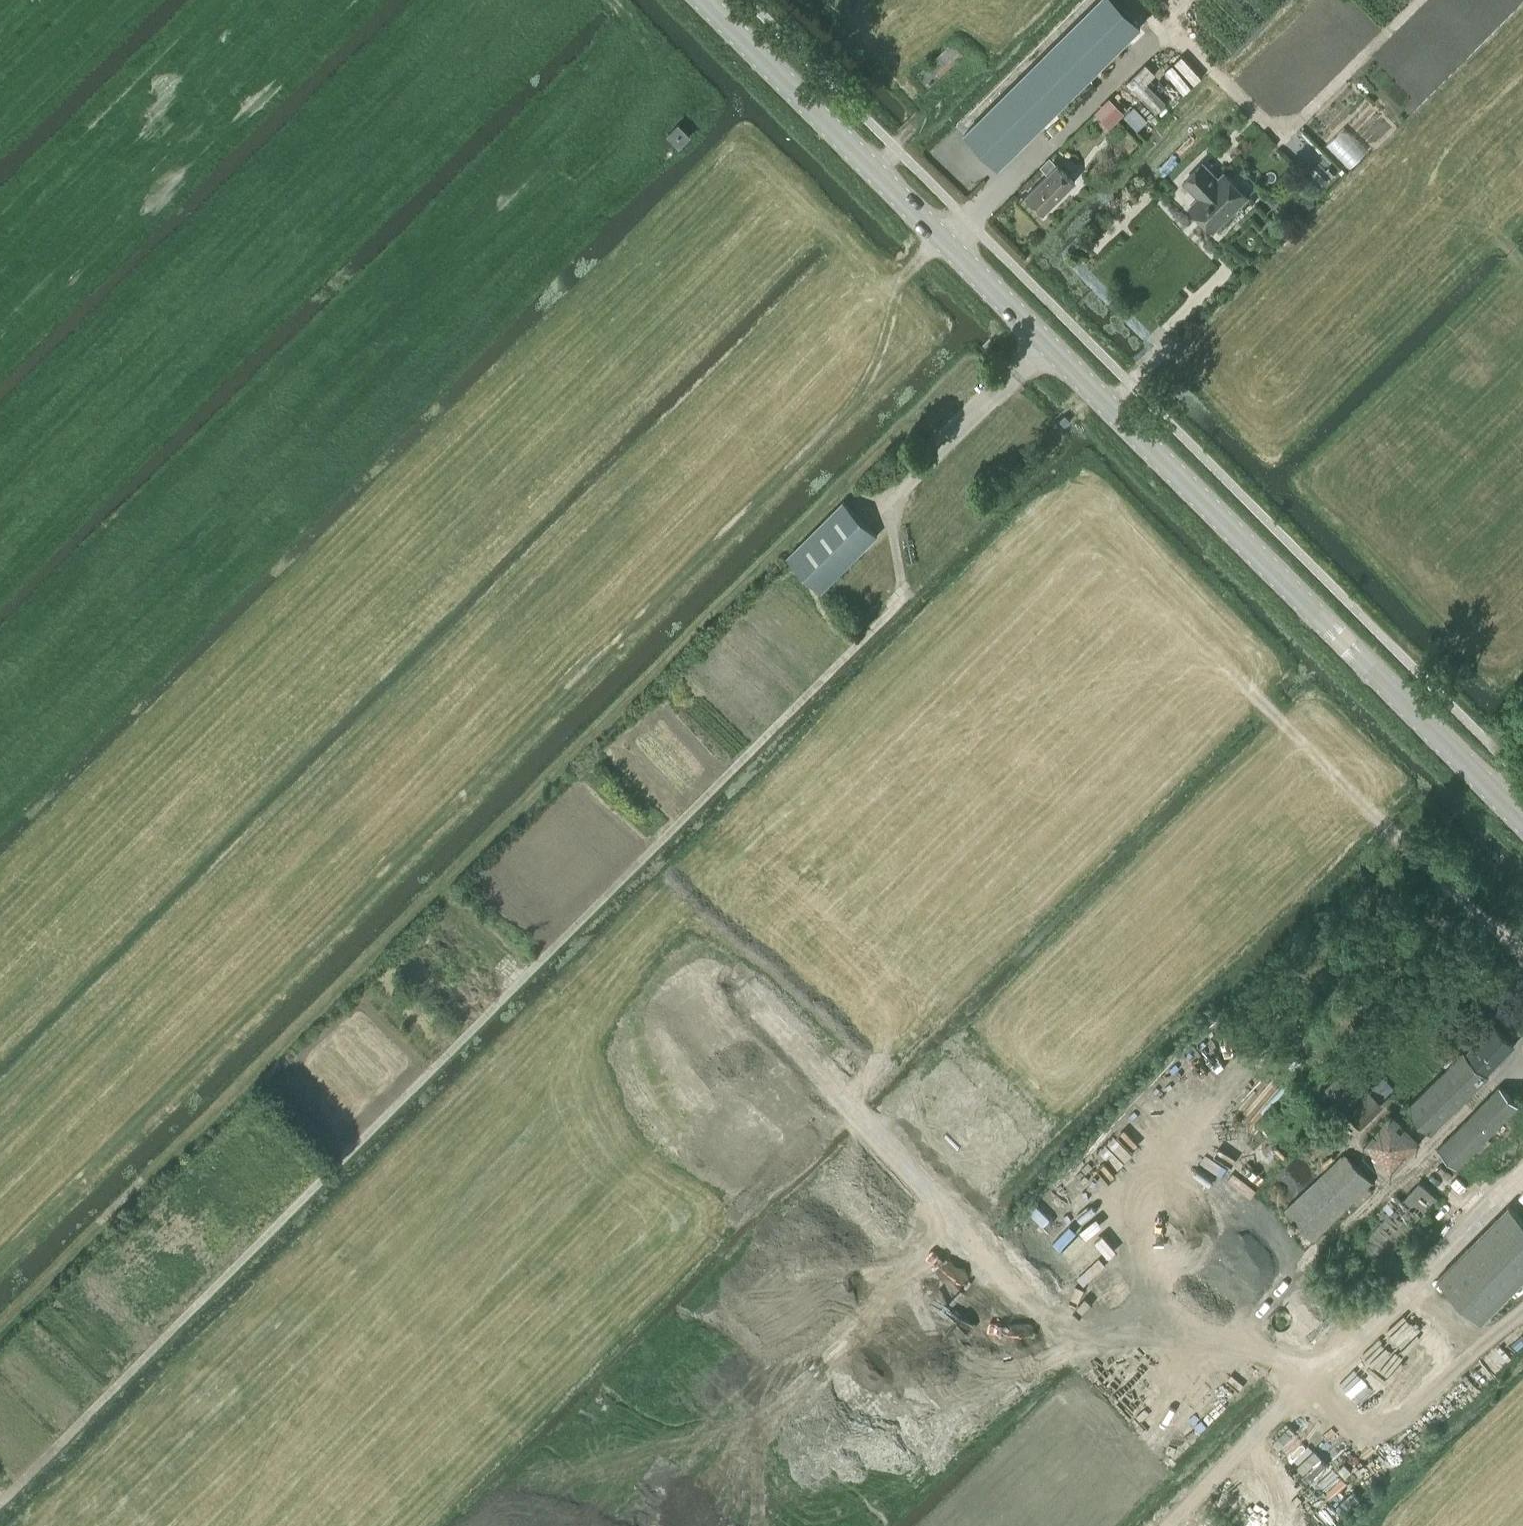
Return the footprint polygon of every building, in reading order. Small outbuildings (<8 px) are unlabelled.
[(965,133),(1005,172),(1147,31),(1116,0),(1099,0),(965,133)] [(918,76),(930,88),(964,54),(953,42),(918,76)] [(690,134),(679,123),(669,133),(680,145),(690,134)] [(1048,173),(1026,194),(1045,212),(1075,181),(1053,160),(1044,169),(1048,173)] [(1213,229),(1247,196),(1224,172),(1218,178),(1203,163),(1184,181),(1199,196),(1190,205),(1213,229)] [(1305,195),(1301,200),(1302,206),(1309,208),(1312,203),(1311,197),(1305,195)] [(878,536),(843,500),(787,556),(821,592),(878,536)] [(1465,1051),(1463,1049),(1406,1107),(1431,1132),(1489,1074),(1488,1073),(1514,1047),(1491,1024),(1465,1051)] [(1325,1089),(1362,1127),(1385,1105),(1348,1067),(1325,1089)] [(1438,1149),(1456,1167),(1518,1104),(1500,1086),(1438,1149)] [(1373,1182),(1345,1153),(1284,1210),(1312,1240),(1373,1182)] [(1439,1200),(1419,1181),(1401,1200),(1396,1196),(1354,1240),(1378,1264),(1439,1200)] [(1509,1205),(1438,1277),(1482,1321),(1522,1279),(1522,1219),(1509,1205)]
